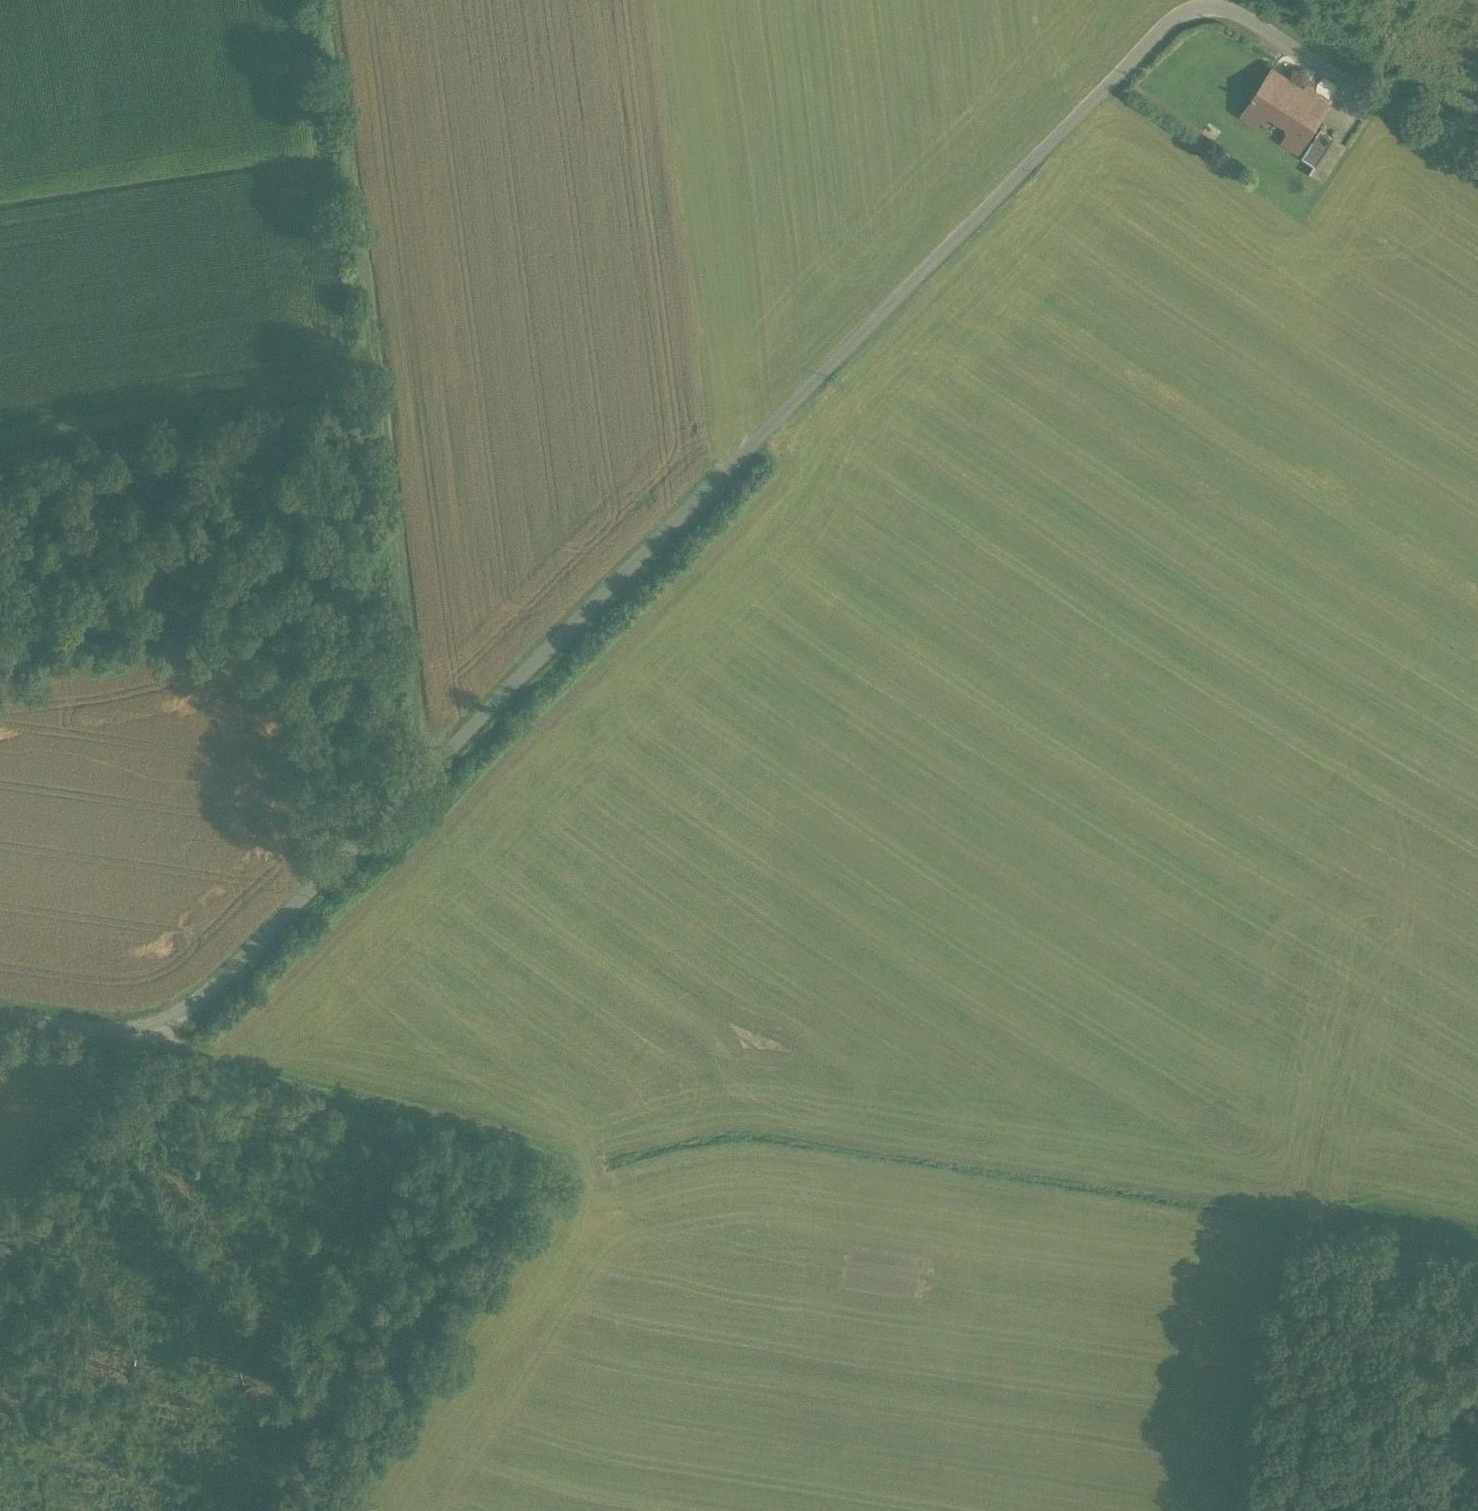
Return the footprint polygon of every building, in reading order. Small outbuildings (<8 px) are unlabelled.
[(1327,101),(1272,66),(1242,110),(1257,120),(1258,118),(1262,111),(1271,109),(1277,113),(1276,113),(1287,120),(1289,128),(1283,137),(1298,146),(1327,101)] [(1320,125),(1302,153),(1315,162),(1334,133),(1320,125)]
